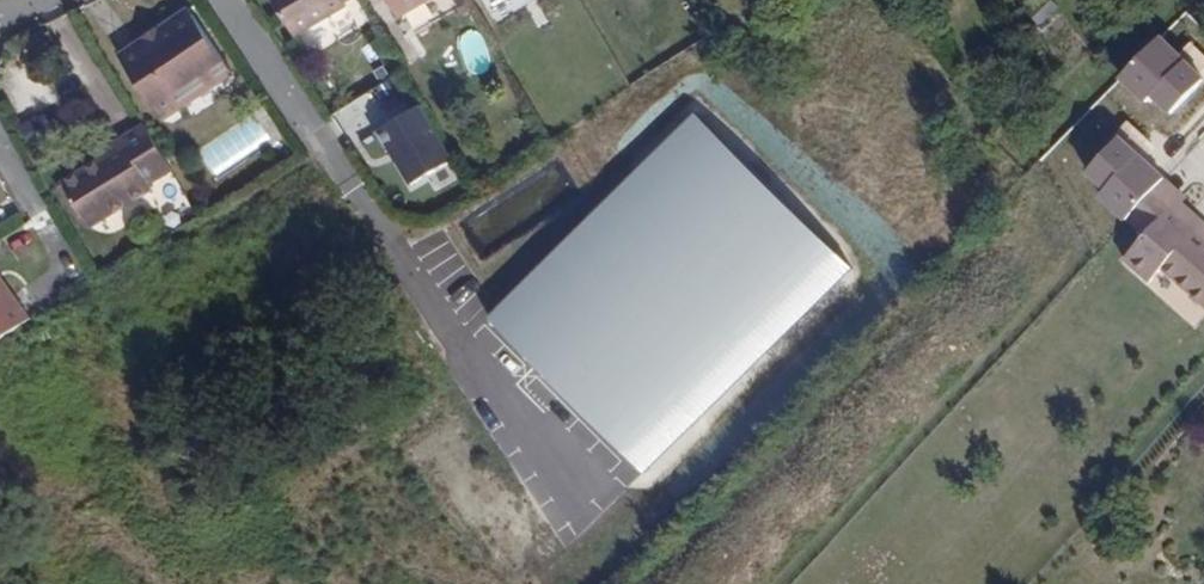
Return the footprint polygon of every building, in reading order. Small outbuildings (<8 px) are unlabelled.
[(297,37),(347,7),(343,0),(275,0),(297,37)] [(394,20),(429,0),(383,0),(394,20)] [(187,10),(118,54),(160,120),(230,74),(187,10)] [(420,103),(374,129),(385,149),(390,146),(411,182),(452,158),(420,103)] [(847,267),(686,112),(481,325),(641,479),(847,267)] [(39,115),(16,128),(29,149),(51,135),(39,115)] [(103,162),(63,185),(83,219),(102,209),(107,218),(150,193),(144,184),(169,170),(145,128),(99,155),(103,162)] [(1130,219),(1148,236),(1125,261),(1151,284),(1164,270),(1203,307),(1203,232),(1156,190),(1130,219)] [(102,209),(83,219),(89,228),(107,218),(102,209)] [(31,320),(0,275),(0,342),(31,320)]
